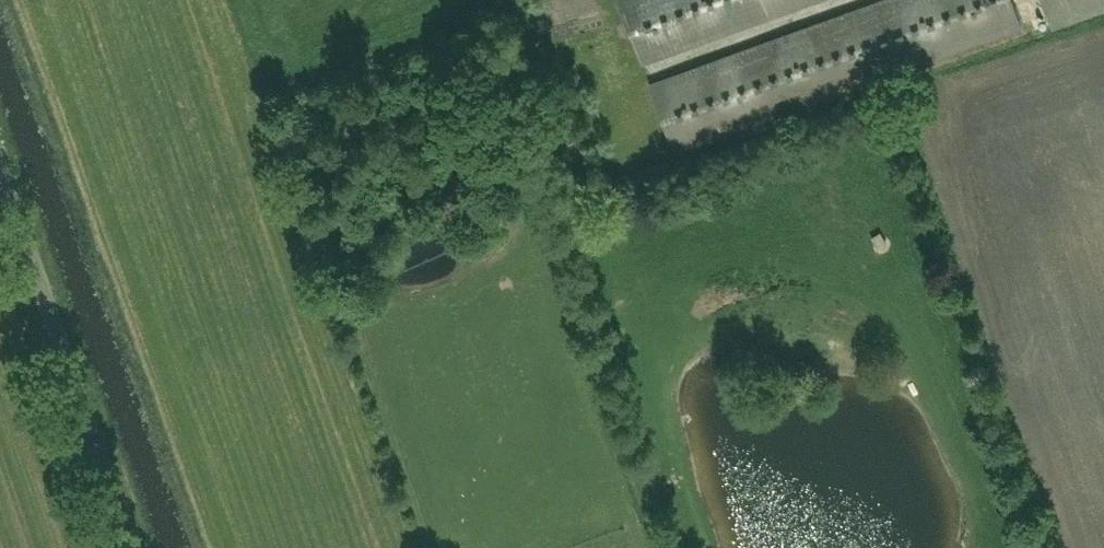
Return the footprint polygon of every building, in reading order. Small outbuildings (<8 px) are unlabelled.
[(643,64),(819,0),(619,0),(643,64)] [(650,84),(674,153),(1022,27),(1013,0),(884,0),(650,84)] [(1052,27),(1103,8),(1103,0),(1042,0),(1052,27)]
